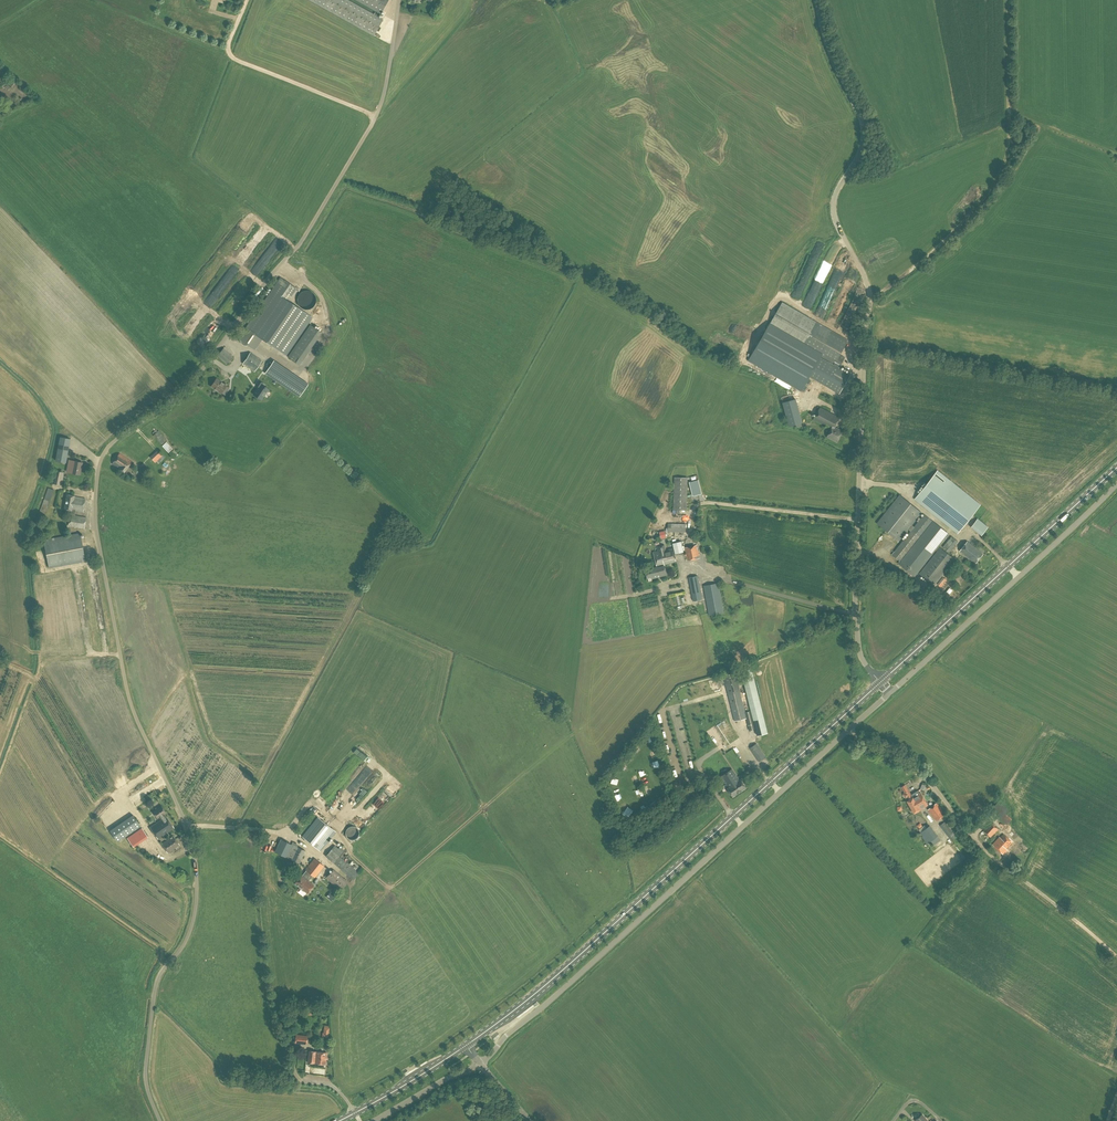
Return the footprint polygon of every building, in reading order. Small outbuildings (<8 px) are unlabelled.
[(374,36),(383,20),(348,0),(310,0),(374,36)] [(381,14),(389,0),(357,0),(381,14)] [(229,246),(228,248),(231,251),(244,239),(237,232),(226,243),(229,246)] [(225,260),(229,256),(224,250),(220,254),(225,260)] [(282,279),(248,329),(246,327),(238,339),(240,340),(240,341),(240,342),(241,344),(242,345),(244,346),(245,346),(247,346),(248,346),(254,350),(262,339),(286,355),(312,317),(288,301),(296,289),(282,279)] [(768,327),(749,360),(801,390),(802,388),(805,390),(811,380),(808,379),(809,376),(839,394),(850,375),(839,368),(845,358),(840,355),(848,340),(816,322),(782,302),(768,327)] [(299,365),(321,332),(311,325),(288,357),(299,365)] [(226,364),(233,357),(224,348),(217,355),(226,364)] [(239,369),(231,381),(240,387),(239,388),(241,390),(247,394),(257,379),(252,375),(254,371),(262,361),(250,353),(243,363),(252,369),(249,373),(250,374),(249,376),(239,369)] [(274,360),(265,373),(299,396),(308,383),(274,360)] [(221,393),(226,386),(220,381),(219,382),(216,380),(211,386),(221,393)] [(252,393),(260,399),(262,395),(263,395),(265,392),(267,388),(262,385),(263,383),(258,380),(255,384),(257,386),(252,393)] [(818,385),(812,382),(809,387),(815,390),(818,385)] [(785,397),(796,397),(796,389),(785,389),(785,397)] [(796,399),(782,403),(789,426),(802,423),(796,399)] [(813,420),(831,429),(827,437),(837,442),(843,431),(835,427),(840,418),(820,407),(813,420)] [(162,445),(167,440),(158,431),(153,435),(162,445)] [(60,437),(57,455),(55,461),(66,463),(69,444),(70,439),(60,437)] [(168,453),(173,448),(167,442),(162,446),(168,453)] [(174,458),(178,454),(173,449),(169,453),(174,458)] [(159,463),(165,457),(163,455),(158,450),(150,457),(155,462),(157,461),(159,463)] [(124,473),(132,462),(119,453),(112,464),(119,469),(119,470),(124,473)] [(80,475),(82,463),(74,461),(71,473),(80,475)] [(61,485),(64,472),(55,470),(52,483),(61,485)] [(980,505),(937,471),(915,499),(958,533),(980,505)] [(686,510),(687,478),(675,477),(674,510),(686,510)] [(701,494),(698,480),(689,482),(693,496),(701,494)] [(44,518),(54,490),(48,488),(38,516),(44,518)] [(885,502),(892,490),(889,488),(882,500),(885,502)] [(64,509),(72,511),(71,515),(70,515),(68,526),(84,529),(86,518),(74,516),(75,510),(83,512),(85,499),(75,497),(75,496),(67,494),(64,509)] [(900,495),(877,523),(899,541),(908,529),(911,531),(892,555),(901,562),(899,564),(915,576),(920,570),(936,549),(938,551),(920,573),(935,585),(955,560),(938,546),(948,534),(938,526),(933,522),(924,515),(914,527),(912,525),(921,513),(900,495)] [(977,519),(971,527),(981,535),(988,527),(977,519)] [(668,532),(673,532),(685,532),(686,524),(668,524),(668,532)] [(49,568),(85,561),(80,533),(44,540),(49,568)] [(949,552),(957,541),(951,537),(943,547),(949,552)] [(975,563),(983,554),(967,541),(960,551),(975,563)] [(686,554),(698,552),(697,545),(685,548),(686,554)] [(774,560),(774,548),(759,547),(759,552),(757,552),(757,557),(765,557),(765,560),(774,560)] [(655,560),(674,555),(672,548),(665,550),(664,548),(658,549),(659,551),(653,552),(655,560)] [(698,552),(686,554),(688,561),(700,558),(699,555),(699,554),(698,554),(698,552)] [(628,570),(627,555),(619,555),(620,559),(617,559),(617,564),(621,563),(623,587),(625,587),(625,592),(630,592),(629,570),(628,570)] [(664,565),(676,561),(674,555),(655,560),(657,567),(645,570),(647,578),(652,577),(652,578),(658,577),(657,573),(661,572),(660,567),(659,567),(664,565)] [(658,577),(667,575),(664,566),(660,567),(661,572),(657,573),(658,577)] [(693,601),(702,599),(698,576),(689,578),(693,601)] [(941,588),(947,580),(943,577),(937,584),(941,588)] [(709,615),(724,612),(718,583),(704,586),(709,615)] [(678,621),(673,622),(674,632),(671,633),(675,654),(683,652),(678,621)] [(735,673),(724,675),(735,721),(746,718),(749,730),(756,729),(758,736),(768,733),(767,729),(765,723),(752,668),(741,671),(751,710),(745,712),(735,673)] [(759,762),(766,757),(756,743),(750,748),(759,762)] [(732,769),(721,777),(728,788),(727,788),(732,796),(746,787),(741,779),(740,780),(732,769)] [(914,797),(913,795),(912,794),(911,795),(905,785),(901,787),(905,793),(903,794),(905,798),(907,797),(909,800),(907,801),(914,813),(923,808),(918,801),(916,803),(913,798),(914,797)] [(918,790),(912,794),(913,795),(914,797),(913,798),(916,803),(918,801),(923,808),(928,805),(920,793),(918,790)] [(376,801),(366,810),(372,816),(385,803),(379,797),(376,801)] [(320,799),(314,802),(318,808),(323,804),(320,799)] [(1007,824),(1011,820),(1004,814),(1008,810),(998,801),(991,809),(1007,824)] [(928,810),(931,814),(937,821),(945,814),(936,803),(928,810)] [(150,806),(148,808),(145,804),(136,810),(140,815),(146,810),(148,813),(153,810),(150,806)] [(161,820),(166,817),(164,814),(166,813),(161,806),(153,811),(157,818),(159,817),(161,820)] [(624,813),(628,817),(634,810),(629,806),(624,813)] [(122,815),(124,819),(132,813),(129,809),(122,815)] [(117,841),(140,826),(133,815),(110,830),(117,841)] [(161,820),(150,827),(158,839),(174,828),(166,816),(166,817),(161,820)] [(320,851),(336,832),(318,817),(302,837),(320,851)] [(951,841),(956,837),(945,821),(939,825),(951,841)] [(990,837),(998,829),(990,822),(983,830),(990,837)] [(929,826),(928,824),(925,826),(924,825),(918,830),(920,832),(919,834),(927,844),(931,841),(934,845),(941,840),(938,836),(930,825),(929,826)] [(127,838),(131,843),(133,847),(148,837),(142,828),(127,838)] [(359,836),(359,835),(359,833),(358,832),(357,831),(356,831),(355,830),(354,830),(353,830),(351,830),(350,830),(349,831),(348,832),(347,833),(347,835),(347,836),(347,837),(347,838),(349,840),(350,841),(351,842),(353,842),(354,842),(355,842),(357,841),(357,840),(359,838),(359,836)] [(1012,842),(1003,834),(998,840),(997,839),(992,844),(1003,854),(1009,847),(1012,845),(1011,844),(1012,842)] [(172,837),(170,839),(162,844),(168,853),(179,845),(173,836),(172,837)] [(299,864),(305,851),(296,846),(292,844),(286,857),(290,859),(299,864)] [(335,845),(325,856),(353,880),(359,873),(339,856),(344,851),(340,847),(338,848),(335,845)] [(301,875),(294,883),(304,891),(307,894),(314,885),(311,882),(309,881),(313,876),(315,878),(315,877),(324,866),(314,858),(305,870),(306,870),(302,875),(301,875)] [(348,882),(333,869),(330,872),(329,871),(324,876),(326,877),(326,878),(340,890),(348,882)] [(332,902),(335,897),(330,892),(326,897),(332,902)] [(307,1044),(308,1036),(295,1034),(294,1043),(307,1044)] [(325,1064),(327,1053),(309,1050),(308,1062),(325,1064)]
